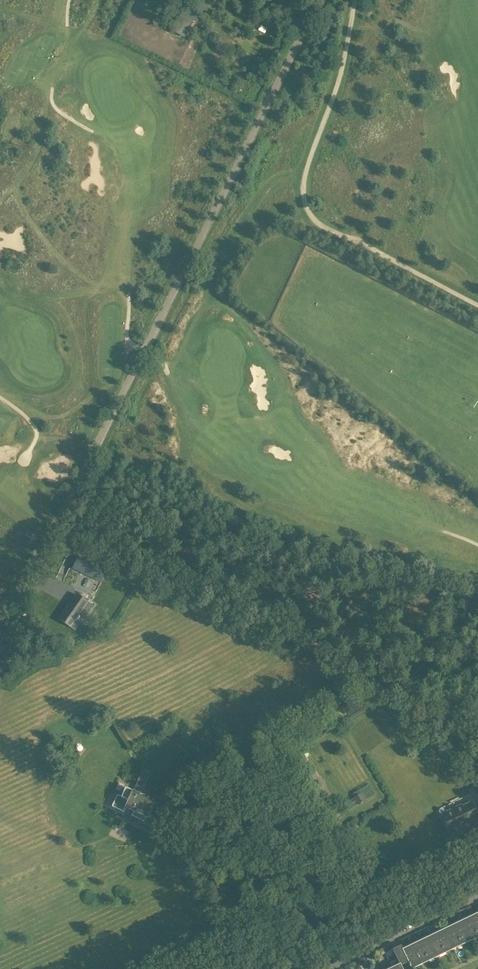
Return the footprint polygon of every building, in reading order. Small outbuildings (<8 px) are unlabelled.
[(79,557),(73,569),(101,582),(106,570),(79,557)] [(88,599),(101,605),(104,598),(92,592),(88,599)] [(80,624),(92,605),(76,594),(69,605),(68,604),(62,612),(80,624)] [(317,776),(308,763),(296,771),(305,784),(317,776)] [(147,780),(140,777),(138,781),(145,785),(147,780)] [(354,798),(345,804),(348,810),(376,795),(370,784),(360,790),(362,793),(360,794),(358,791),(353,793),(355,797),(354,797),(354,798)] [(117,795),(112,806),(144,821),(145,817),(147,818),(155,801),(133,791),(125,788),(121,797),(117,795)] [(325,806),(316,792),(305,799),(314,813),(325,806)] [(443,816),(450,831),(451,833),(459,829),(459,827),(477,818),(470,803),(462,807),(461,805),(454,809),(454,811),(443,816)] [(472,838),(464,842),(466,847),(474,843),(472,838)] [(477,937),(477,913),(403,949),(401,946),(392,950),(399,964),(389,968),(402,968),(401,965),(408,962),(411,968),(412,968),(477,937)]
